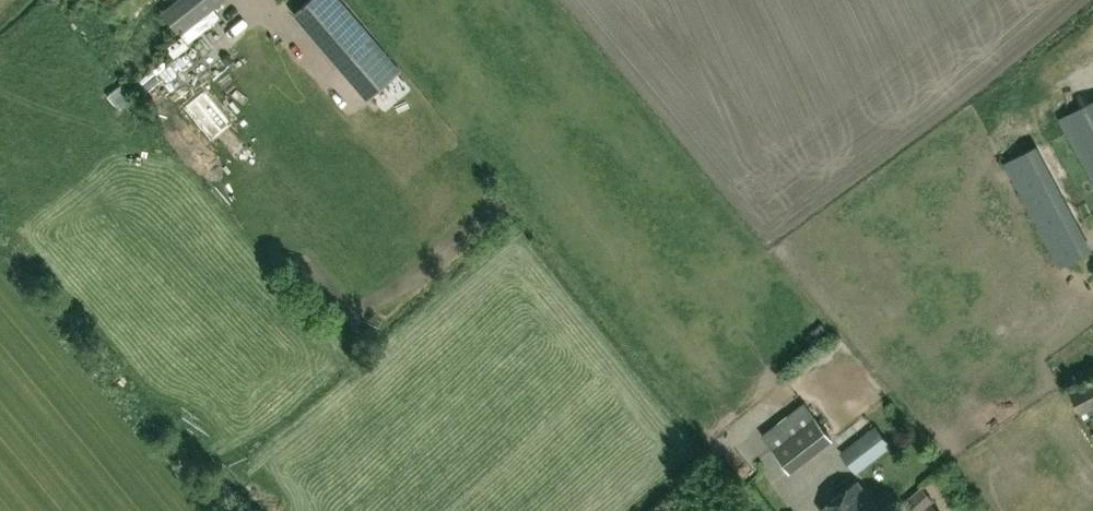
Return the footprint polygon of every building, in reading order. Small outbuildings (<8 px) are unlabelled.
[(223,0),(183,0),(164,14),(180,34),(223,0)] [(338,0),(306,0),(294,11),(367,96),(398,70),(338,0)] [(164,97),(191,73),(178,59),(152,83),(164,97)] [(110,102),(120,123),(131,118),(120,96),(110,102)] [(241,129),(215,98),(197,113),(223,144),(241,129)] [(1060,119),(1092,180),(1092,101),(1060,119)] [(1069,391),(1079,412),(1092,406),(1092,380),(1069,391)] [(815,416),(773,449),(791,472),(833,439),(815,416)] [(856,473),(891,447),(875,426),(842,453),(856,473)] [(856,484),(822,509),(823,510),(875,510),(856,484)] [(905,501),(913,510),(922,510),(934,501),(922,487),(905,501)]
